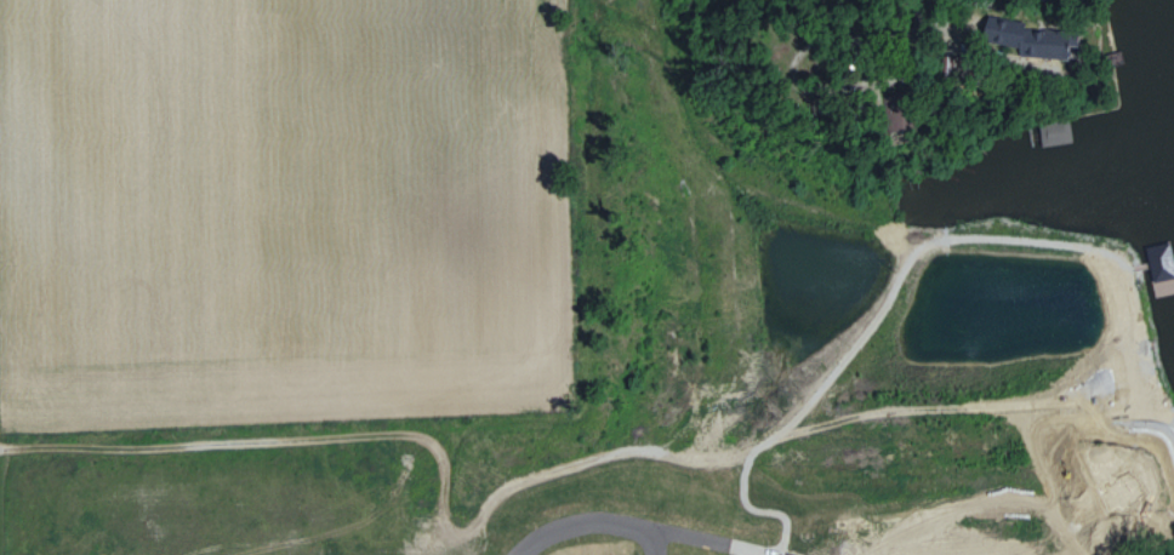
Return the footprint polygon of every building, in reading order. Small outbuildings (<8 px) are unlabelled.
[(1030,55),(1065,57),(1067,29),(1031,27),(1030,55)] [(1037,122),(1039,145),(1070,142),(1068,119),(1037,122)] [(1173,292),(1173,273),(1166,240),(1141,246),(1154,297),(1173,292)]
